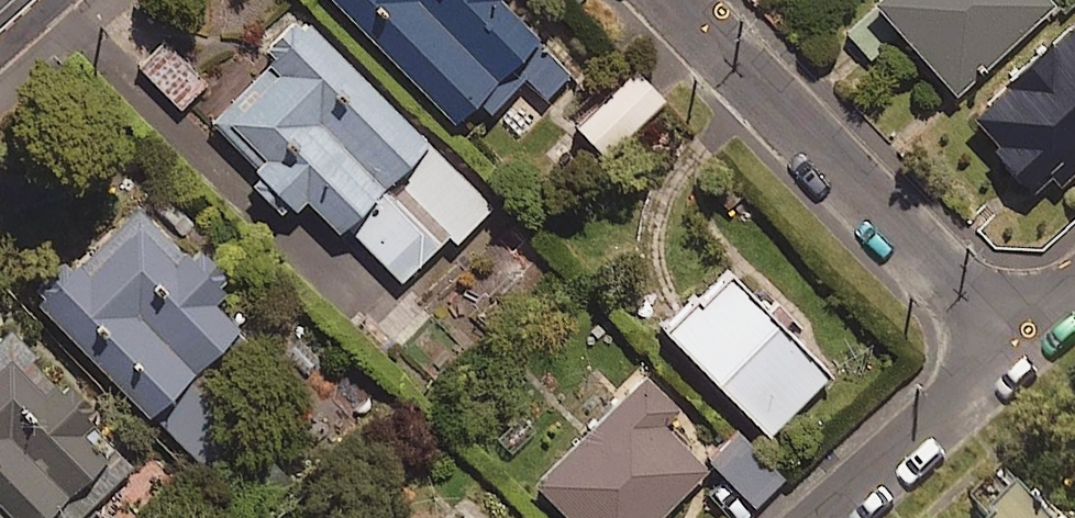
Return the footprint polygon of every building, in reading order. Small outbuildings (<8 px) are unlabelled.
[(466,127),(544,47),(495,0),(334,0),(466,127)] [(874,12),(956,101),(1053,11),(1042,0),(887,0),(874,12)] [(975,125),(1000,150),(991,159),(1035,203),(1056,182),(1066,192),(1074,183),(1074,24),(975,125)] [(428,144),(306,26),(216,118),(339,236),(428,144)] [(213,80),(172,38),(141,69),(182,110),(213,80)] [(668,103),(635,72),(576,132),(609,164),(668,103)] [(147,205),(34,305),(141,425),(254,326),(147,205)] [(836,375),(728,270),(662,337),(770,442),(836,375)] [(0,358),(0,497),(19,517),(67,517),(122,469),(13,347),(0,358)] [(644,384),(538,491),(566,517),(668,517),(712,474),(667,430),(679,418),(644,384)] [(161,427),(251,517),(277,517),(301,494),(198,390),(161,427)] [(785,482),(740,437),(712,466),(756,510),(785,482)] [(982,517),(1057,517),(1020,481),(982,517)]
